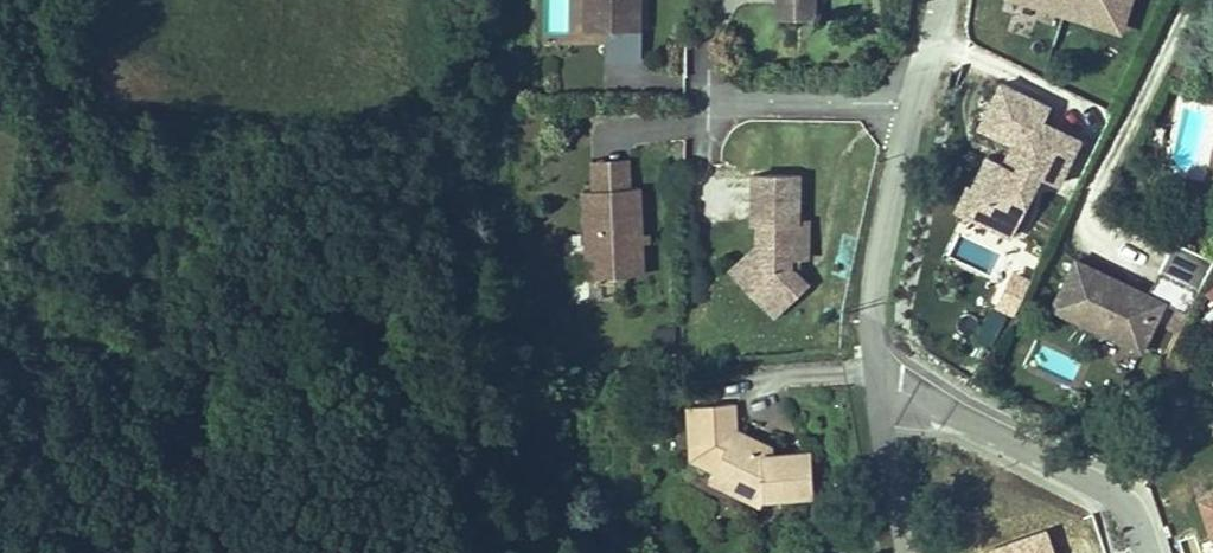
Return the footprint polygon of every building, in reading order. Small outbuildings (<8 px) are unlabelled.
[(585,1),(605,1),(604,30),(639,31),(639,0),(585,0),(585,1)] [(814,0),(777,0),(777,16),(813,17),(814,0)] [(1062,5),(1103,19),(1109,0),(1064,0),(1062,5)] [(1125,0),(1109,0),(1103,19),(1117,23),(1125,0)] [(604,30),(605,1),(585,1),(584,30),(604,30)] [(1055,178),(1077,134),(1039,115),(1046,101),(998,77),(976,121),(1010,138),(1000,159),(984,151),(968,181),(984,200),(976,215),(1007,230),(1037,169),(1055,178)] [(630,189),(629,159),(592,161),(593,191),(630,189)] [(806,257),(808,221),(798,220),(799,175),(752,173),(752,221),(758,222),(757,245),(757,268),(743,282),(762,303),(774,290),(787,302),(807,284),(794,271),(790,271),(790,257),(806,257)] [(984,200),(968,181),(964,179),(952,203),(976,215),(984,200)] [(643,275),(640,189),(630,189),(593,191),(584,191),(586,237),(588,278),(643,275)] [(588,278),(586,237),(566,237),(568,279),(588,278)] [(757,268),(757,245),(730,269),(743,282),(757,268)] [(790,271),(794,271),(807,284),(806,257),(790,257),(790,271)] [(1141,352),(1164,304),(1187,315),(1200,290),(1159,270),(1148,294),(1076,259),(1052,308),(1141,352)] [(774,290),(762,303),(774,316),(787,302),(774,290)] [(762,457),(762,444),(734,429),(733,403),(689,405),(690,439),(722,454),(714,469),(709,479),(761,504),(764,498),(813,496),(812,477),(811,455),(771,457),(762,457)] [(722,454),(690,439),(691,457),(714,469),(722,454)] [(771,449),(762,444),(762,457),(771,457),(771,449)]
